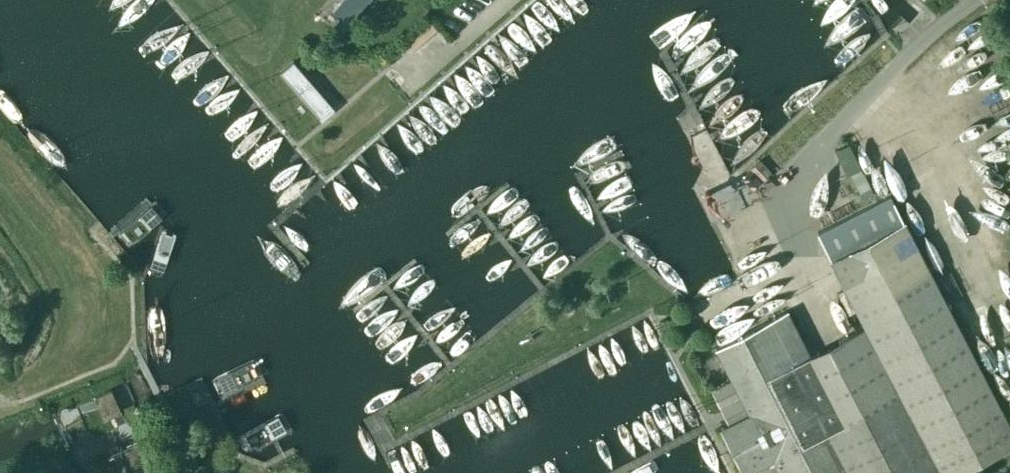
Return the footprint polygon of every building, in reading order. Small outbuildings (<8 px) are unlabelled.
[(331,7),(339,13),(332,21),(340,27),(362,0),(337,0),(331,7)] [(319,112),(331,101),(293,56),(280,67),(319,112)] [(740,173),(753,187),(770,172),(757,157),(740,173)] [(890,196),(818,234),(831,258),(830,258),(864,324),(810,352),(789,310),(716,347),(733,378),(711,389),(727,425),(723,428),(745,471),(755,466),(758,472),(955,472),(1009,444),(1009,426),(904,220),(903,221),(890,196)] [(995,275),(1000,320),(1009,319),(1009,274),(995,275)] [(842,289),(832,294),(842,311),(851,306),(842,289)] [(111,388),(93,396),(103,418),(121,410),(111,388)]
